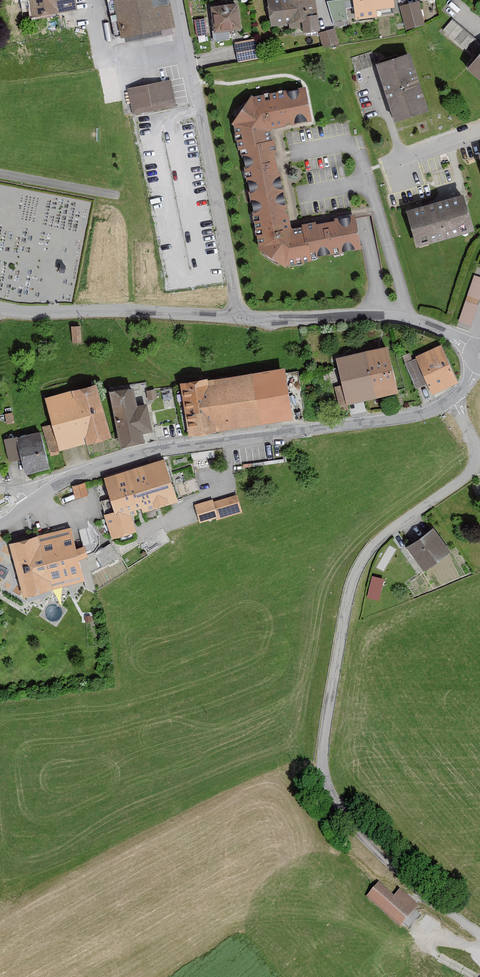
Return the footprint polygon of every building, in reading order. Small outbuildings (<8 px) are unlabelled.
[(75,0),(27,0),(29,15),(76,11),(75,0)] [(169,0),(115,0),(122,37),(126,36),(127,43),(174,33),(173,27),(174,27),(169,0)] [(304,34),(320,32),(318,17),(317,17),(315,0),(268,0),(271,27),(292,25),(292,26),(303,25),(304,34)] [(348,15),(356,14),(354,0),(329,0),(331,22),(349,20),(348,15)] [(390,0),(357,0),(359,12),(391,8),(390,0)] [(423,26),(418,4),(399,7),(404,30),(423,26)] [(239,6),(213,9),(216,31),(211,31),(213,43),(233,40),(232,33),(242,32),(239,6)] [(469,37),(451,22),(443,33),(461,47),(469,37)] [(337,43),(333,30),(318,35),(322,48),(337,43)] [(259,60),(255,39),(234,44),(238,64),(259,60)] [(413,55),(380,65),(397,123),(430,113),(413,55)] [(479,79),(479,62),(472,72),(479,79)] [(173,102),(169,79),(129,87),(133,109),(173,102)] [(311,123),(304,88),(253,96),(232,124),(258,251),(287,267),(363,251),(356,218),(294,229),(274,129),(311,123)] [(467,197),(410,212),(419,247),(476,231),(467,197)] [(467,298),(478,301),(479,295),(479,279),(473,277),(467,298)] [(470,327),(477,306),(464,302),(458,323),(470,327)] [(457,385),(442,348),(417,358),(418,360),(406,365),(416,390),(428,385),(432,395),(457,385)] [(400,395),(389,349),(338,360),(344,386),(336,388),(341,413),(350,412),(349,407),(400,395)] [(294,421),(287,369),(182,384),(190,436),(294,421)] [(112,439),(98,386),(46,400),(60,453),(112,439)] [(154,433),(149,406),(140,408),(137,390),(113,395),(122,447),(146,443),(144,435),(154,433)] [(153,391),(146,393),(148,402),(155,400),(153,391)] [(12,414),(4,415),(5,425),(13,424),(12,414)] [(50,470),(42,433),(4,441),(9,464),(23,461),(26,475),(50,470)] [(105,482),(88,487),(92,501),(90,501),(98,525),(106,523),(111,539),(137,531),(133,517),(179,502),(166,460),(104,479),(105,482)] [(87,496),(83,484),(71,487),(75,500),(87,496)] [(212,501),(196,506),(201,521),(217,516),(218,519),(241,512),(236,496),(213,503),(212,501)] [(77,550),(71,529),(10,545),(24,599),(85,583),(79,560),(88,558),(85,547),(77,550)] [(451,553),(433,530),(408,549),(425,572),(451,553)] [(110,542),(95,550),(103,564),(118,555),(110,542)] [(380,598),(384,575),(371,573),(367,596),(380,598)] [(366,898),(400,928),(419,907),(399,890),(393,897),(378,884),(366,898)]
